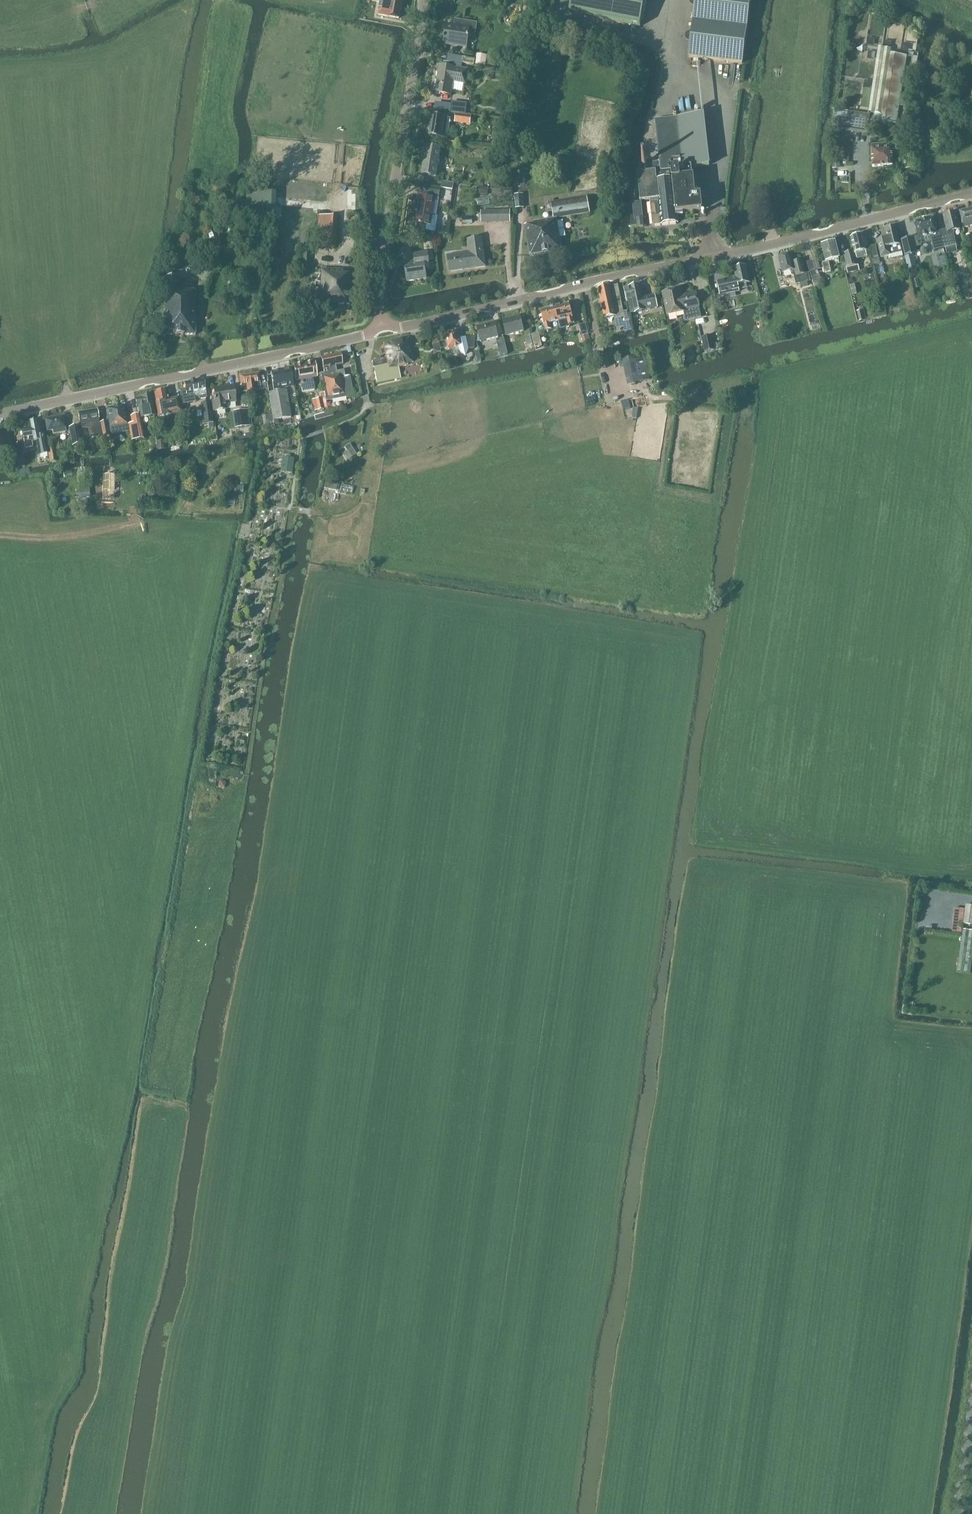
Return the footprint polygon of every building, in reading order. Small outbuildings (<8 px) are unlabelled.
[(379,15),(399,19),(403,0),(381,0),(379,15)] [(571,12),(641,26),(646,0),(573,0),(571,12)] [(750,0),(696,0),(688,56),(742,63),(750,0)] [(453,27),(446,26),(443,45),(452,46),(452,43),(467,45),(469,35),(476,34),(477,23),(455,20),(453,27)] [(878,47),(869,112),(875,113),(881,114),(890,53),(891,53),(891,49),(878,47)] [(900,55),(891,53),(890,53),(881,114),(875,113),(874,119),(896,123),(897,117),(898,117),(900,106),(901,99),(907,56),(900,55)] [(477,56),(476,65),(485,66),(487,57),(477,56)] [(465,84),(467,70),(461,69),(453,68),(439,66),(435,93),(451,95),(453,82),(465,84)] [(901,99),(900,106),(907,107),(908,101),(901,99)] [(453,102),(452,113),(456,113),(467,115),(468,104),(453,102)] [(846,117),(868,121),(869,114),(847,111),(846,117)] [(456,113),(455,122),(466,123),(467,115),(456,113)] [(703,114),(655,120),(660,161),(653,162),(653,171),(637,173),(640,201),(650,199),(653,225),(678,222),(677,213),(702,210),(700,194),(696,195),(694,177),(692,177),(691,166),(709,164),(703,114)] [(451,119),(431,116),(428,136),(447,139),(451,119)] [(835,116),(834,127),(841,128),(840,131),(869,135),(871,121),(868,121),(846,117),(835,116)] [(834,127),(832,139),(839,140),(840,131),(841,128),(834,127)] [(885,145),(872,145),(872,167),(884,166),(884,168),(885,168),(886,170),(891,170),(892,167),(893,167),(892,150),(885,150),(885,145)] [(436,177),(441,149),(427,146),(423,174),(436,177)] [(480,187),(479,194),(488,196),(489,188),(480,187)] [(424,188),(423,195),(420,194),(416,223),(431,225),(435,198),(439,199),(440,191),(424,188)] [(245,216),(275,217),(276,193),(246,192),(245,216)] [(523,195),(514,195),(515,208),(524,208),(523,195)] [(534,224),(524,226),(530,256),(562,251),(557,219),(589,213),(587,196),(554,202),(554,199),(551,200),(554,219),(534,222),(534,224)] [(959,211),(963,227),(971,225),(971,208),(959,211)] [(481,223),(495,223),(511,223),(511,210),(481,210),(481,223)] [(947,230),(940,231),(945,249),(946,249),(957,246),(953,231),(961,230),(960,228),(956,212),(943,216),(947,230)] [(337,216),(319,215),(317,246),(335,247),(337,216)] [(934,218),(915,222),(917,231),(919,239),(929,236),(931,242),(933,252),(945,249),(940,231),(937,232),(934,218)] [(887,238),(878,241),(881,257),(891,254),(891,253),(902,251),(896,227),(885,229),(887,238)] [(309,264),(311,235),(302,235),(300,263),(309,264)] [(854,251),(843,254),(847,272),(858,269),(857,265),(856,260),(855,254),(865,252),(866,251),(862,235),(851,238),(854,251)] [(472,253),(448,257),(450,272),(464,270),(463,268),(474,266),(475,267),(486,266),(481,237),(468,240),(470,248),(471,247),(472,253)] [(276,247),(277,239),(268,238),(267,246),(276,247)] [(913,238),(901,241),(905,257),(914,255),(917,255),(913,238)] [(834,243),(823,246),(827,262),(823,263),(825,273),(831,271),(829,262),(836,259),(837,262),(840,261),(834,243)] [(871,247),(873,258),(879,257),(876,246),(871,247)] [(410,269),(406,269),(407,282),(427,279),(425,266),(429,265),(429,262),(429,261),(428,254),(414,256),(415,262),(409,263),(410,269)] [(791,254),(779,257),(783,273),(791,271),(792,276),(794,277),(796,285),(809,281),(811,281),(809,272),(807,273),(804,274),(801,260),(793,263),(791,254)] [(946,268),(943,259),(937,260),(940,270),(946,268)] [(813,261),(807,262),(810,272),(815,271),(813,261)] [(883,262),(880,263),(874,264),(877,275),(885,273),(883,262)] [(738,285),(750,282),(746,266),(741,266),(740,265),(737,265),(736,268),(734,268),(736,277),(717,281),(720,295),(740,291),(738,285)] [(343,274),(343,271),(321,269),(319,303),(330,303),(330,308),(333,310),(336,311),(338,309),(339,304),(350,304),(351,274),(343,274)] [(815,271),(810,272),(814,288),(820,286),(822,286),(817,270),(815,271)] [(170,272),(163,273),(164,335),(176,335),(176,336),(180,336),(185,336),(185,335),(196,334),(196,291),(187,291),(187,289),(180,289),(179,289),(179,278),(170,278),(170,272)] [(640,284),(624,287),(627,301),(628,301),(631,313),(658,308),(656,295),(643,297),(640,284)] [(611,287),(611,286),(599,288),(605,317),(616,314),(620,332),(632,330),(628,310),(623,311),(617,285),(611,287)] [(680,289),(664,293),(668,314),(684,311),(687,320),(702,317),(696,293),(687,295),(687,293),(681,294),(680,289)] [(569,304),(555,308),(559,322),(561,329),(570,327),(569,325),(574,324),(569,304)] [(555,308),(541,311),(546,331),(551,330),(550,325),(559,322),(555,308)] [(658,311),(643,313),(645,325),(660,323),(658,311)] [(524,331),(521,316),(503,320),(506,335),(524,331)] [(498,337),(495,322),(478,325),(481,341),(498,337)] [(588,334),(586,323),(580,325),(583,336),(588,334)] [(448,334),(445,334),(449,349),(452,348),(454,353),(460,352),(465,355),(468,350),(475,349),(475,337),(461,340),(461,338),(460,338),(458,332),(452,333),(450,333),(448,334)] [(539,334),(532,336),(535,348),(542,347),(539,334)] [(715,349),(712,335),(703,337),(706,351),(715,349)] [(386,357),(373,360),(378,383),(401,378),(398,368),(408,366),(408,364),(414,362),(414,361),(409,338),(383,344),(386,357)] [(504,338),(496,340),(500,356),(508,354),(504,338)] [(324,373),(321,374),(324,392),(325,397),(326,399),(346,395),(353,389),(350,376),(344,377),(343,371),(337,372),(336,366),(342,364),(340,354),(321,358),(324,373)] [(632,361),(632,357),(619,359),(621,368),(624,368),(628,386),(641,383),(641,382),(651,380),(646,358),(632,361)] [(295,369),(291,370),(293,381),(300,380),(302,392),(315,390),(313,378),(317,377),(314,361),(294,365),(295,369)] [(291,369),(270,372),(272,382),(273,389),(279,388),(293,386),(293,381),(291,370),(291,369)] [(261,390),(259,372),(240,375),(242,392),(261,390)] [(186,389),(180,390),(183,404),(195,402),(194,397),(199,396),(200,399),(207,397),(203,379),(185,383),(186,389)] [(236,402),(234,387),(214,389),(215,399),(214,399),(214,402),(213,402),(214,411),(226,410),(225,404),(236,402)] [(272,411),(273,420),(277,420),(278,420),(290,418),(286,389),(269,392),(272,411)] [(166,391),(155,393),(157,401),(156,401),(159,417),(174,414),(181,413),(178,398),(171,399),(168,400),(168,398),(167,398),(166,391)] [(133,423),(129,424),(130,431),(132,441),(144,439),(140,420),(155,417),(151,395),(140,397),(141,398),(136,399),(139,416),(132,417),(133,423)] [(320,398),(316,399),(318,410),(324,409),(321,398),(320,398)] [(214,423),(211,402),(201,403),(203,424),(214,423)] [(111,435),(130,431),(129,424),(125,404),(106,407),(111,435)] [(246,409),(236,411),(239,427),(248,426),(246,409)] [(99,425),(99,423),(97,410),(79,413),(82,428),(94,426),(99,425)] [(66,432),(63,416),(46,419),(48,431),(53,430),(54,434),(66,432)] [(41,436),(38,421),(27,423),(28,428),(22,429),(26,449),(33,448),(32,442),(36,441),(39,456),(48,454),(45,435),(41,436)] [(103,440),(110,439),(107,422),(100,423),(103,440)] [(94,426),(90,427),(91,432),(92,442),(97,441),(103,440),(100,423),(99,423),(99,425),(94,426)] [(70,430),(73,447),(81,445),(78,428),(70,430)] [(0,433),(0,454),(2,453),(4,461),(13,459),(11,447),(6,448),(3,433),(0,433)] [(60,455),(58,442),(48,444),(51,463),(57,462),(56,456),(60,455)] [(352,448),(344,453),(348,460),(357,455),(352,448)] [(283,458),(282,468),(292,469),(293,459),(283,458)] [(115,483),(116,475),(103,475),(102,499),(115,499),(115,483)] [(324,489),(336,491),(338,482),(326,480),(324,489)] [(89,488),(81,489),(83,498),(90,497),(89,488)] [(964,924),(971,925),(971,906),(966,906),(964,924)] [(955,909),(952,932),(961,934),(964,910),(955,909)] [(957,972),(971,974),(971,962),(971,931),(963,930),(957,972)]
